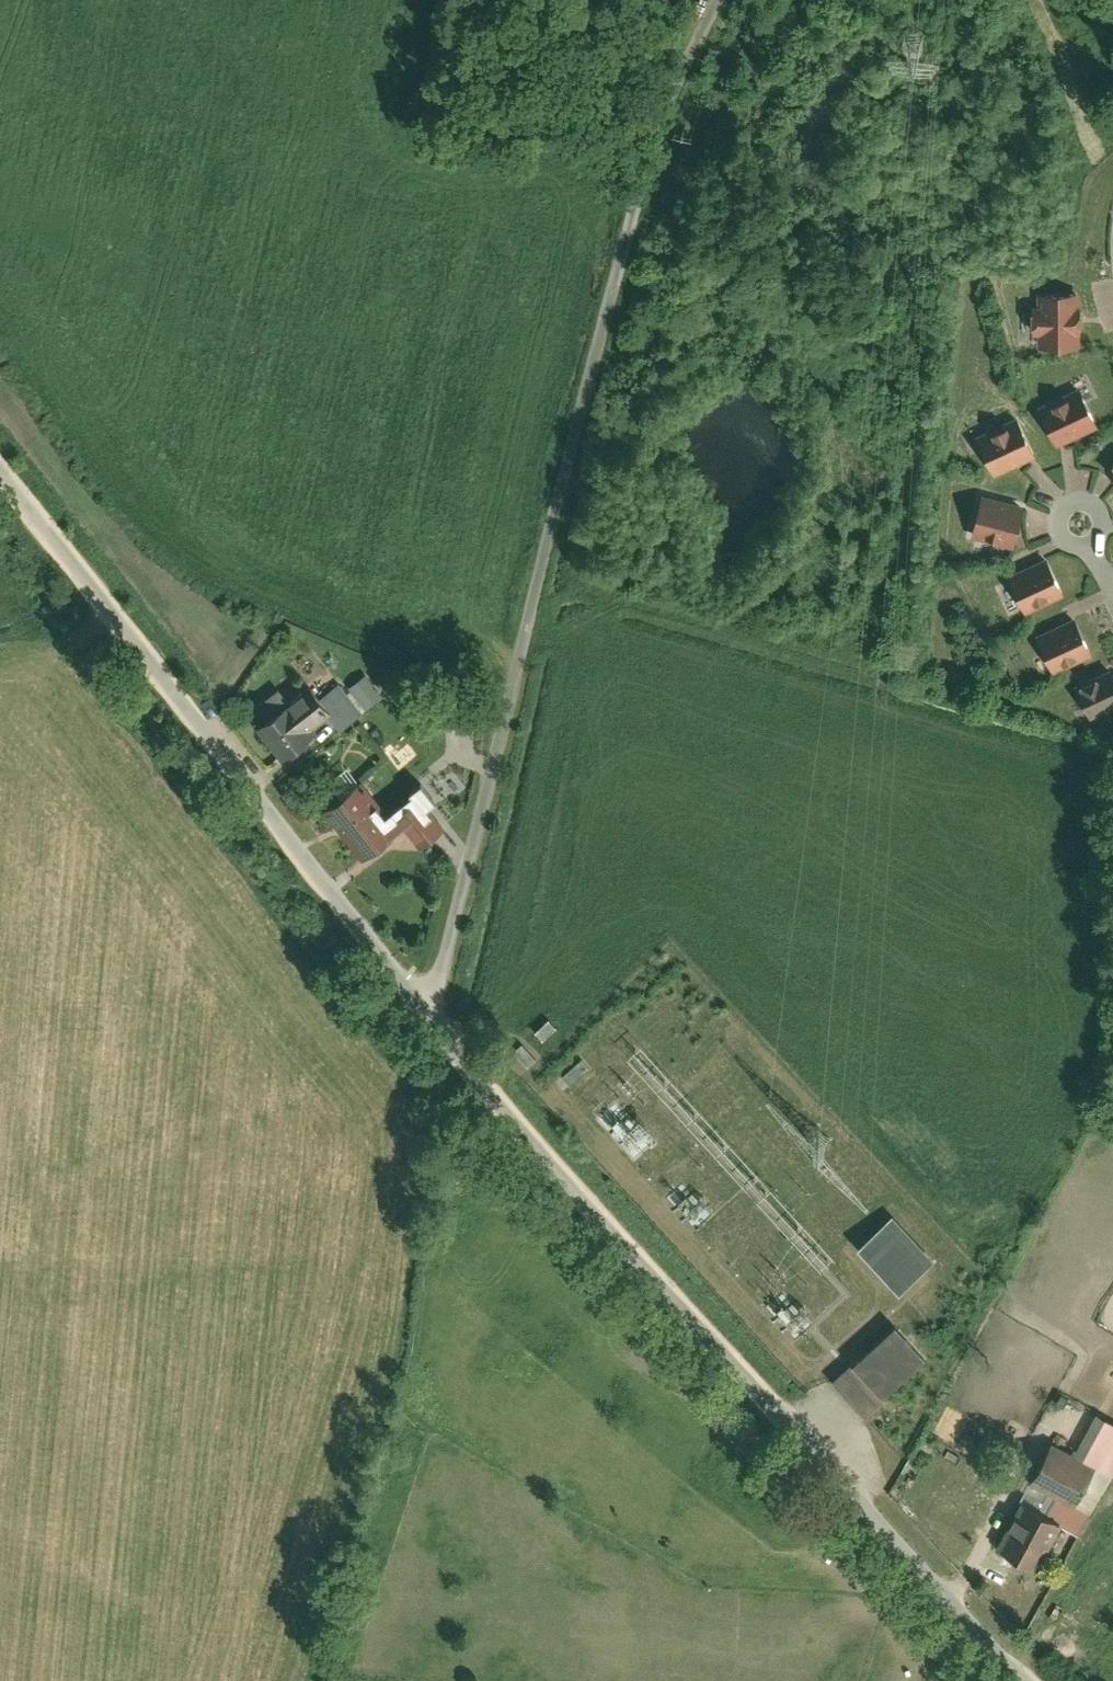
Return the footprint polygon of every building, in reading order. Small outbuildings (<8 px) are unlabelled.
[(1042,348),(1074,349),(1076,294),(1044,293),(1042,348)] [(1042,399),(1059,435),(1099,416),(1082,380),(1042,399)] [(988,431),(1006,464),(1046,443),(1027,409),(988,431)] [(1112,465),(1112,432),(1097,453),(1112,465)] [(990,519),(1028,526),(1035,488),(997,481),(990,519)] [(1015,560),(1029,592),(1064,577),(1051,545),(1015,560)] [(1044,626),(1060,653),(1094,634),(1078,607),(1044,626)] [(1091,696),(1112,688),(1112,657),(1081,668),(1091,696)] [(322,672),(263,719),(293,757),(352,710),(322,672)] [(373,848),(419,812),(437,835),(459,817),(432,782),(409,800),(413,805),(405,811),(370,768),(333,797),(373,848)] [(578,1056),(557,1073),(565,1083),(586,1065),(578,1056)] [(858,1239),(904,1289),(936,1259),(891,1209),(858,1239)] [(839,1388),(863,1416),(891,1392),(934,1355),(901,1319),(832,1380),(839,1388)] [(1112,1408),(1093,1445),(1112,1456),(1112,1409),(1112,1408)] [(1020,1499),(995,1546),(1038,1569),(1060,1526),(1077,1535),(1089,1513),(1073,1505),(1094,1465),(1051,1442),(1030,1482),(1053,1495),(1044,1512),(1020,1499)]
